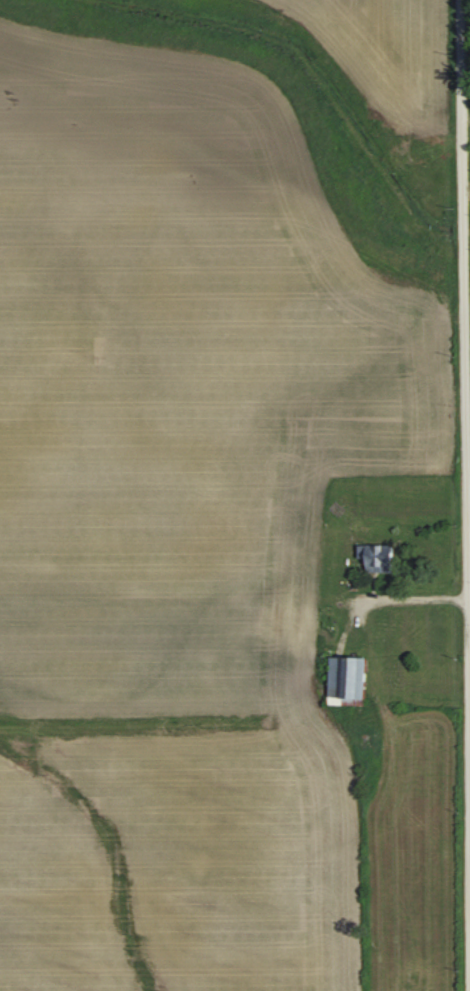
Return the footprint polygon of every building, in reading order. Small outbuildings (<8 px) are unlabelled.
[(390,572),(390,545),(360,545),(360,572),(390,572)] [(362,699),(363,658),(329,656),(327,704),(352,705),(353,699),(362,699)]
